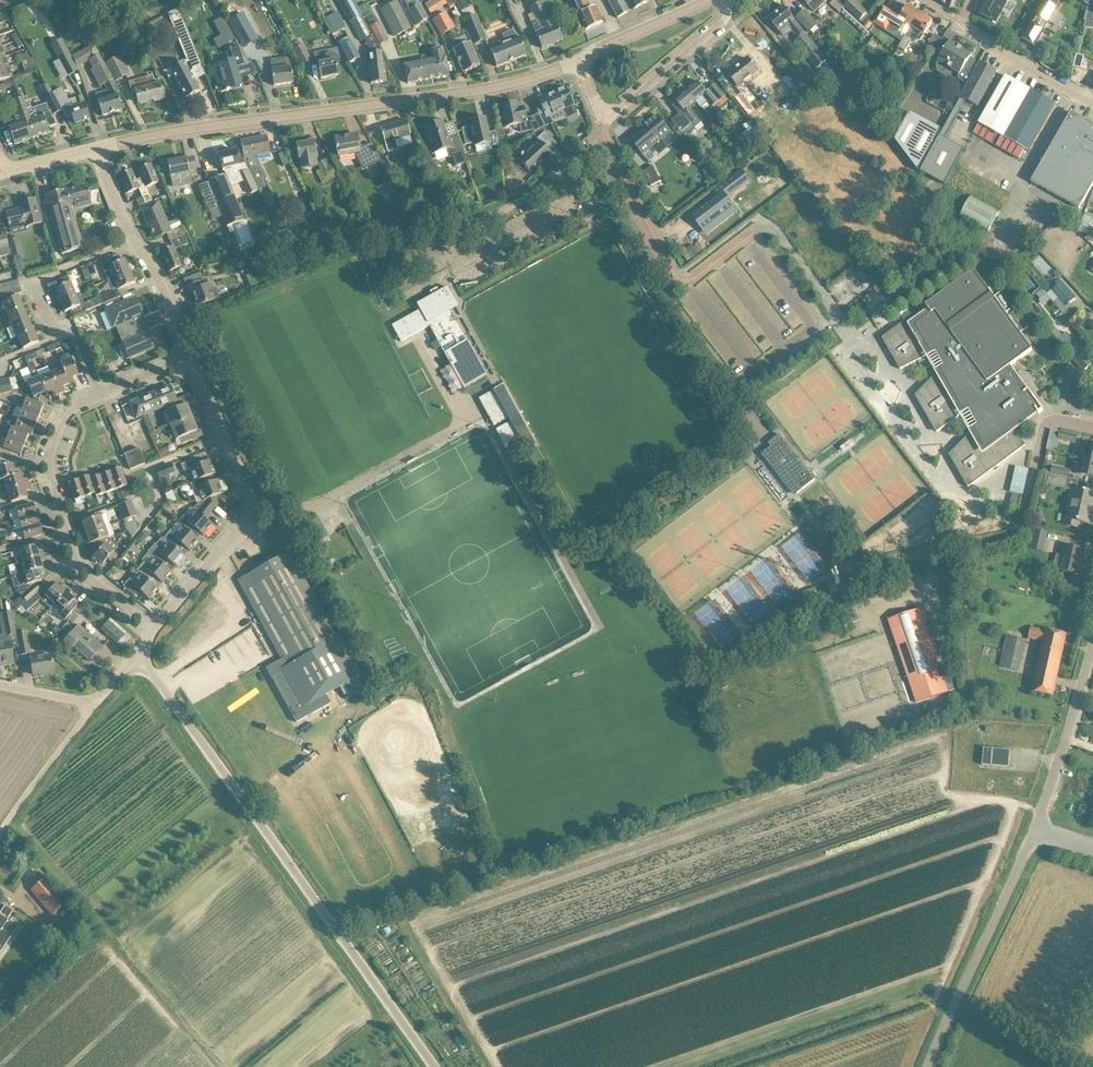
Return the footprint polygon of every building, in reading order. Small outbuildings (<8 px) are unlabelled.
[(121,4),(124,10),(130,7),(126,0),(121,4)] [(335,32),(345,27),(330,0),(325,0),(319,4),(335,32)] [(362,15),(353,0),(338,0),(350,22),(351,22),(361,40),(371,35),(361,16),(362,15)] [(425,4),(432,14),(447,4),(444,0),(432,0),(425,4)] [(460,11),(469,7),(466,0),(455,0),(460,11)] [(568,0),(577,15),(578,14),(581,20),(585,30),(602,23),(598,13),(595,7),(589,10),(585,0),(569,0),(568,0)] [(617,18),(629,12),(623,0),(607,0),(617,18)] [(634,9),(648,2),(647,0),(628,0),(634,9)] [(804,1),(808,5),(814,12),(826,0),(803,0),(804,1)] [(844,9),(845,8),(836,0),(834,0),(830,4),(840,13),(841,13),(844,9)] [(859,21),(867,13),(854,0),(850,0),(844,6),(859,21)] [(979,13),(996,22),(1008,0),(986,0),(979,13)] [(1043,1),(1034,15),(1034,16),(1021,38),(1035,47),(1040,37),(1045,30),(1044,30),(1047,24),(1048,24),(1057,10),(1056,9),(1060,2),(1056,0),(1046,0),(1045,2),(1043,1)] [(1085,3),(1090,6),(1084,28),(1092,29),(1092,0),(1086,0),(1085,3)] [(411,28),(397,1),(381,9),(395,37),(411,28)] [(537,39),(542,49),(562,40),(556,24),(555,25),(542,2),(531,8),(538,20),(532,23),(537,33),(536,33),(537,39)] [(409,10),(417,25),(429,19),(421,3),(409,10)] [(907,5),(900,17),(883,6),(873,22),(886,30),(890,23),(901,29),(900,32),(906,36),(920,13),(907,5)] [(775,26),(779,31),(788,24),(799,37),(805,32),(790,14),(783,6),(768,18),(775,26)] [(178,9),(170,13),(178,34),(187,30),(178,9)] [(844,9),(841,13),(866,36),(870,31),(844,9)] [(796,18),(809,32),(817,25),(804,10),(796,18)] [(433,19),(442,35),(454,28),(446,13),(433,19)] [(915,42),(921,41),(933,21),(920,13),(906,36),(898,48),(905,52),(912,40),(915,42)] [(464,19),(469,32),(481,27),(476,14),(464,19)] [(242,15),(229,22),(241,45),(244,49),(257,41),(242,15)] [(370,26),(379,45),(387,41),(378,22),(375,17),(368,21),(371,26),(370,26)] [(223,18),(214,23),(222,36),(231,31),(223,18)] [(502,34),(506,43),(504,44),(502,44),(489,50),(496,67),(511,61),(526,55),(522,45),(519,38),(513,30),(502,34)] [(795,41),(818,69),(828,60),(806,33),(795,41)] [(454,49),(459,62),(463,72),(479,66),(467,36),(453,42),(455,49),(454,49)] [(186,60),(170,69),(174,76),(186,99),(200,91),(194,81),(189,72),(185,64),(189,62),(193,70),(201,66),(191,41),(182,44),(188,59),(186,60)] [(291,45),(293,49),(302,66),(311,61),(302,44),(301,45),(299,41),(291,45)] [(340,47),(349,63),(360,58),(351,41),(342,46),(340,47)] [(968,85),(968,84),(979,65),(969,59),(972,55),(950,41),(944,50),(937,60),(959,74),(958,77),(959,79),(968,85)] [(229,90),(241,86),(236,67),(252,62),(247,54),(246,55),(241,46),(229,49),(233,60),(213,66),(221,92),(226,91),(229,91),(229,90)] [(338,48),(314,53),(316,64),(317,63),(318,68),(321,79),(338,75),(336,64),(335,59),(340,58),(338,48)] [(430,50),(431,58),(435,78),(449,76),(443,48),(430,50)] [(369,52),(371,66),(367,67),(368,76),(370,76),(371,84),(386,82),(385,71),(384,64),(382,64),(380,50),(369,52)] [(60,61),(68,76),(78,71),(69,56),(60,61)] [(99,56),(89,61),(93,69),(91,70),(100,86),(104,85),(107,90),(95,94),(97,100),(97,101),(99,106),(102,117),(122,110),(119,102),(122,101),(119,93),(99,56)] [(0,59),(0,70),(9,67),(5,57),(0,59)] [(106,65),(115,82),(129,74),(119,57),(106,65)] [(26,62),(32,71),(39,68),(33,58),(31,59),(26,62)] [(435,78),(431,58),(404,63),(408,84),(435,78)] [(728,74),(738,87),(758,71),(748,58),(728,74)] [(284,59),(270,61),(272,71),(272,75),(273,86),(293,83),(292,72),(291,69),(289,59),(284,59)] [(254,65),(259,75),(264,73),(259,62),(254,65)] [(968,84),(968,85),(920,172),(945,185),(964,150),(945,139),(966,100),(978,107),(991,82),(991,83),(998,71),(988,66),(980,62),(979,65),(968,84)] [(791,72),(786,63),(777,67),(782,76),(791,72)] [(2,81),(13,78),(9,67),(0,70),(0,82),(2,81)] [(128,82),(131,92),(136,91),(139,103),(154,99),(154,102),(164,99),(159,80),(154,81),(152,76),(128,82)] [(1037,95),(1030,91),(1031,90),(1006,76),(974,133),(1019,159),(1025,149),(1030,151),(1056,105),(1037,94),(1037,95)] [(699,82),(687,91),(696,101),(703,96),(712,107),(716,111),(723,105),(719,101),(719,102),(709,90),(707,92),(699,82)] [(537,110),(539,115),(545,127),(551,124),(548,117),(562,110),(566,119),(577,114),(565,88),(540,100),(538,98),(542,108),(537,110)] [(62,89),(53,93),(66,117),(72,115),(75,124),(89,119),(84,104),(81,97),(69,101),(62,89)] [(681,133),(692,124),(695,128),(702,123),(689,107),(696,101),(687,91),(676,101),(677,102),(673,106),(680,114),(672,121),(681,133)] [(45,98),(54,114),(61,110),(53,94),(45,98)] [(736,102),(748,116),(756,109),(745,95),(736,102)] [(27,96),(18,100),(32,139),(49,133),(47,127),(49,126),(49,127),(56,125),(54,118),(53,118),(50,111),(49,112),(46,104),(36,107),(32,109),(27,96)] [(32,139),(18,100),(9,103),(13,114),(11,115),(2,118),(5,128),(8,127),(14,145),(32,139)] [(521,134),(535,130),(529,120),(527,121),(524,107),(517,109),(516,102),(501,105),(506,128),(513,126),(514,128),(520,127),(521,134)] [(894,140),(918,171),(941,129),(910,112),(894,140)] [(1092,185),(1092,125),(1071,112),(1031,181),(1079,209),(1092,185)] [(535,132),(545,127),(539,115),(529,120),(535,130),(535,132)] [(640,152),(642,155),(671,131),(669,129),(668,129),(659,119),(660,118),(658,116),(630,139),(632,142),(632,141),(641,152),(640,152)] [(470,121),(471,127),(462,129),(466,145),(474,143),(475,147),(490,143),(491,146),(499,145),(496,132),(488,133),(485,117),(479,119),(477,117),(473,118),(471,120),(470,121)] [(380,128),(384,138),(388,152),(397,149),(395,140),(410,135),(406,120),(380,128)] [(442,121),(424,127),(428,137),(425,138),(428,147),(430,146),(433,154),(447,150),(449,158),(453,157),(456,166),(466,162),(458,136),(448,139),(442,121)] [(752,123),(742,131),(750,141),(760,133),(752,123)] [(521,157),(517,160),(531,174),(552,155),(549,151),(557,144),(545,131),(537,139),(539,140),(532,147),(530,145),(524,151),(526,153),(523,155),(522,154),(520,156),(521,157)] [(339,157),(358,154),(366,168),(375,164),(371,156),(366,147),(366,146),(359,147),(357,134),(335,138),(337,147),(336,148),(336,150),(337,150),(339,157)] [(243,152),(245,159),(250,170),(249,170),(252,178),(264,173),(255,155),(270,152),(267,136),(241,141),(243,152)] [(315,147),(314,139),(305,140),(306,143),(296,145),(297,148),(298,155),(300,169),(315,167),(318,166),(317,164),(318,164),(316,156),(314,147),(315,147)] [(814,140),(797,155),(819,178),(836,163),(814,140)] [(224,171),(225,174),(230,187),(243,182),(250,194),(258,190),(255,184),(252,178),(249,170),(248,170),(245,164),(240,165),(236,150),(228,152),(226,150),(221,151),(221,154),(219,155),(223,171),(224,171)] [(381,160),(387,172),(395,167),(389,156),(381,160)] [(190,176),(198,175),(194,158),(187,159),(167,163),(163,164),(164,171),(169,170),(172,186),(181,184),(182,187),(192,185),(190,176)] [(318,164),(317,164),(318,166),(320,170),(324,177),(334,172),(331,165),(327,167),(324,161),(318,164)] [(139,189),(142,197),(142,198),(150,195),(147,187),(159,183),(151,164),(138,169),(143,182),(138,185),(137,185),(139,189)] [(644,172),(651,186),(662,181),(661,180),(661,181),(652,165),(644,172)] [(127,194),(139,189),(137,185),(138,185),(131,170),(119,175),(127,194)] [(742,170),(728,181),(735,190),(748,180),(742,170)] [(784,172),(743,204),(752,214),(792,182),(784,172)] [(230,187),(225,174),(209,180),(227,226),(243,220),(230,187)] [(533,176),(528,180),(532,184),(537,180),(533,176)] [(200,185),(209,211),(218,207),(208,182),(200,185)] [(46,195),(62,254),(83,249),(109,238),(103,224),(90,230),(92,235),(80,240),(79,234),(78,235),(72,212),(92,207),(90,199),(91,199),(88,186),(67,191),(66,190),(46,195)] [(718,195),(692,215),(705,232),(735,209),(727,199),(722,192),(718,195)] [(142,198),(142,197),(136,200),(139,207),(153,201),(150,195),(142,198)] [(959,215),(988,232),(1000,212),(971,195),(959,215)] [(5,213),(8,223),(10,230),(25,226),(25,228),(42,223),(38,209),(35,198),(19,203),(21,209),(5,213)] [(167,234),(170,241),(185,234),(181,226),(170,230),(158,202),(141,209),(154,239),(167,234)] [(469,206),(471,213),(482,209),(480,203),(469,206)] [(1078,232),(1086,235),(1092,219),(1084,215),(1078,232)] [(274,219),(279,231),(286,228),(281,216),(274,219)] [(238,233),(232,236),(235,243),(241,241),(238,233)] [(185,234),(170,241),(172,247),(161,252),(169,272),(182,266),(175,250),(189,244),(185,234)] [(6,256),(11,254),(9,246),(6,235),(0,237),(0,257),(6,256)] [(10,237),(9,239),(10,244),(14,258),(21,256),(18,242),(17,237),(14,236),(10,237)] [(110,266),(103,269),(108,280),(129,272),(124,260),(122,261),(119,254),(107,259),(110,266)] [(93,266),(87,269),(90,276),(96,273),(93,266)] [(90,276),(87,269),(82,271),(85,278),(90,276)] [(183,276),(185,283),(201,277),(199,270),(183,276)] [(247,276),(252,287),(265,281),(261,270),(247,276)] [(974,271),(907,320),(883,337),(882,338),(900,369),(936,351),(945,366),(915,396),(937,433),(969,409),(979,425),(949,455),(968,488),(1025,446),(1026,446),(1015,431),(1012,427),(1035,410),(1039,414),(1043,411),(1028,390),(1025,393),(1007,369),(1011,366),(1032,351),(1020,334),(1020,333),(1029,327),(1025,321),(989,273),(981,279),(980,279),(974,271)] [(108,280),(113,291),(100,297),(103,304),(104,303),(104,304),(119,298),(119,297),(120,296),(117,290),(119,289),(119,290),(134,283),(129,272),(108,280)] [(194,297),(198,306),(220,297),(216,288),(211,290),(207,279),(186,287),(190,298),(194,297)] [(11,296),(21,293),(18,280),(7,283),(0,285),(0,299),(11,296)] [(1041,300),(1046,295),(1060,311),(1061,311),(1069,321),(1078,313),(1069,303),(1076,298),(1062,281),(1053,288),(1049,283),(1043,289),(1042,288),(1036,294),(1041,300)] [(55,289),(60,301),(75,294),(70,282),(55,289)] [(878,285),(874,288),(878,294),(882,290),(878,285)] [(437,288),(430,292),(432,296),(417,304),(420,310),(392,326),(401,342),(429,326),(437,341),(441,347),(464,388),(486,376),(450,310),(458,306),(447,287),(439,291),(437,288)] [(75,294),(60,301),(65,312),(80,306),(75,294)] [(3,303),(8,315),(23,308),(18,296),(3,303)] [(82,304),(85,311),(103,304),(100,297),(82,304)] [(136,297),(122,304),(119,298),(104,304),(107,310),(105,310),(113,328),(116,327),(129,322),(130,324),(143,319),(142,316),(143,315),(136,297)] [(8,315),(13,326),(28,320),(23,308),(8,315)] [(129,322),(116,327),(123,343),(129,359),(162,346),(155,329),(148,332),(143,319),(130,324),(129,322)] [(13,326),(18,338),(34,331),(33,330),(32,331),(28,320),(13,326)] [(34,331),(18,338),(19,338),(23,349),(38,343),(34,331)] [(1066,331),(1058,338),(1077,360),(1085,369),(1086,369),(1091,364),(1083,355),(1084,354),(1066,331)] [(437,341),(432,344),(435,350),(441,347),(437,341)] [(59,343),(53,345),(55,351),(61,348),(59,343)] [(53,345),(47,348),(49,353),(55,351),(53,345)] [(36,352),(30,355),(32,360),(33,360),(38,358),(36,352)] [(32,360),(30,355),(24,357),(29,368),(28,368),(33,380),(27,382),(34,399),(39,401),(41,396),(41,394),(45,392),(39,377),(40,377),(33,360),(32,360)] [(78,375),(72,359),(60,364),(61,368),(68,385),(69,384),(74,382),(72,377),(78,375)] [(68,385),(61,368),(50,373),(59,393),(65,391),(63,387),(68,385)] [(12,391),(12,390),(20,393),(14,371),(9,379),(9,378),(0,381),(0,394),(12,391)] [(50,373),(40,377),(39,377),(45,392),(46,394),(52,391),(54,396),(59,393),(50,373)] [(479,399),(494,426),(508,417),(510,422),(496,430),(511,457),(525,449),(533,445),(535,449),(539,447),(502,380),(498,382),(501,386),(498,388),(488,394),(479,399)] [(1069,395),(1080,397),(1082,397),(1085,384),(1083,384),(1072,382),(1069,395)] [(136,418),(167,406),(177,402),(171,386),(130,403),(134,413),(136,418)] [(26,399),(22,409),(39,416),(43,405),(26,399)] [(166,412),(171,425),(191,417),(186,404),(180,407),(177,402),(167,406),(169,411),(166,412)] [(22,409),(18,419),(35,426),(39,416),(22,409)] [(191,417),(171,425),(173,429),(177,439),(180,438),(182,444),(193,440),(191,434),(197,431),(191,417)] [(18,419),(14,429),(29,434),(28,435),(31,436),(35,426),(18,419)] [(11,427),(7,438),(25,444),(28,435),(29,434),(14,429),(11,427)] [(1059,439),(1076,443),(1077,435),(1060,432),(1059,439)] [(815,480),(782,438),(780,434),(768,443),(771,447),(762,454),(770,464),(773,462),(798,493),(815,480)] [(25,444),(7,438),(3,448),(21,455),(25,444)] [(1084,459),(1092,461),(1092,445),(1082,443),(1081,451),(1085,452),(1084,459)] [(124,454),(130,470),(146,464),(139,448),(124,454)] [(168,448),(160,451),(162,457),(170,453),(168,448)] [(12,464),(8,465),(7,462),(0,459),(0,480),(21,475),(20,474),(19,469),(14,470),(12,464)] [(191,474),(194,482),(194,483),(203,478),(215,473),(209,460),(198,465),(195,459),(181,464),(184,471),(186,470),(188,474),(189,475),(191,474)] [(1084,459),(1082,467),(1077,465),(1076,474),(1092,477),(1092,461),(1084,459)] [(156,470),(159,479),(167,475),(174,472),(170,464),(156,470)] [(1052,466),(1051,474),(1050,474),(1068,478),(1070,469),(1052,466)] [(121,468),(110,472),(117,490),(127,486),(121,468)] [(110,472),(100,476),(106,493),(117,490),(110,472)] [(1050,474),(1051,474),(1046,473),(1044,484),(1066,489),(1068,478),(1050,474)] [(7,491),(29,485),(27,479),(22,480),(21,475),(0,480),(0,482),(2,487),(6,486),(7,491)] [(89,476),(79,479),(85,497),(95,494),(90,479),(89,476)] [(100,476),(90,479),(95,494),(96,497),(106,493),(100,476)] [(198,503),(204,508),(217,503),(214,497),(223,493),(218,479),(206,484),(203,478),(194,483),(194,482),(189,484),(194,496),(194,497),(195,500),(196,500),(198,503)] [(85,497),(79,479),(68,483),(75,501),(85,497)] [(29,485),(7,491),(11,503),(27,498),(26,492),(30,491),(29,485)] [(1078,528),(1080,521),(1091,524),(1092,513),(1092,504),(1092,503),(1092,492),(1073,488),(1064,524),(1078,528)] [(169,501),(177,499),(175,490),(167,492),(169,501)] [(1016,508),(1019,495),(1012,493),(1009,506),(1016,508)] [(124,520),(134,516),(136,515),(131,500),(118,505),(120,509),(124,520)] [(15,509),(19,519),(37,514),(34,503),(23,506),(15,509)] [(217,504),(217,503),(204,508),(198,503),(193,509),(191,507),(178,523),(181,526),(189,532),(193,527),(203,536),(213,525),(205,518),(217,504)] [(19,519),(21,529),(40,524),(37,514),(19,519)] [(110,525),(106,514),(101,516),(89,520),(78,524),(80,528),(84,527),(86,533),(104,527),(110,525)] [(127,531),(129,530),(138,527),(134,516),(124,520),(125,524),(127,531)] [(40,524),(21,529),(25,540),(32,538),(43,535),(40,524)] [(180,543),(190,552),(199,541),(189,532),(181,526),(172,536),(169,533),(164,539),(176,548),(180,543)] [(86,545),(90,544),(102,540),(108,538),(104,527),(86,533),(89,539),(85,541),(86,545)] [(140,527),(138,527),(129,530),(132,538),(140,528),(140,527)] [(1032,544),(1031,549),(1042,551),(1047,532),(1036,529),(1032,544)] [(176,548),(164,539),(162,537),(156,545),(155,544),(148,552),(154,557),(162,564),(166,559),(176,568),(185,557),(176,548)] [(102,540),(90,544),(94,556),(91,559),(96,563),(98,560),(103,564),(107,559),(111,562),(117,555),(113,552),(114,552),(105,545),(104,545),(102,540)] [(1066,557),(1063,571),(1079,574),(1082,563),(1080,563),(1083,549),(1062,544),(1059,555),(1066,557)] [(15,558),(17,563),(43,556),(41,551),(38,552),(36,546),(21,550),(22,556),(15,558)] [(282,659),(266,668),(296,723),(330,704),(325,695),(340,687),(344,695),(360,686),(356,678),(361,675),(339,636),(336,638),(288,552),(274,560),(272,556),(259,563),(261,567),(238,580),(282,659)] [(15,564),(18,575),(42,568),(41,563),(45,562),(43,556),(17,563),(15,564)] [(136,571),(141,575),(142,575),(148,580),(153,575),(162,584),(172,573),(162,564),(154,557),(148,564),(144,562),(136,571)] [(21,586),(18,587),(20,593),(22,597),(12,606),(17,610),(22,606),(36,593),(40,590),(36,585),(35,583),(42,581),(40,575),(44,574),(42,568),(18,575),(21,586)] [(158,589),(148,580),(142,575),(141,575),(133,585),(128,581),(123,587),(134,597),(139,591),(149,600),(158,589)] [(50,609),(54,604),(67,589),(63,585),(60,588),(56,584),(45,596),(46,597),(42,601),(50,609)] [(1047,590),(1049,597),(1057,595),(1055,588),(1047,590)] [(54,604),(63,611),(59,616),(64,621),(77,606),(72,601),(74,600),(69,596),(72,593),(67,589),(54,604)] [(803,593),(808,604),(813,602),(808,590),(803,593)] [(36,593),(22,606),(26,611),(27,611),(33,606),(41,599),(36,593)] [(801,594),(796,596),(800,607),(805,605),(801,594)] [(87,601),(81,608),(87,613),(93,607),(87,601)] [(6,663),(6,665),(14,663),(12,653),(11,648),(10,642),(9,635),(15,634),(12,618),(13,617),(11,607),(12,606),(11,605),(7,602),(6,602),(8,613),(2,614),(6,634),(3,635),(0,635),(0,664),(6,663)] [(854,608),(839,613),(844,625),(859,620),(854,608)] [(920,609),(888,620),(917,703),(947,692),(949,692),(955,689),(950,674),(943,676),(920,609)] [(101,629),(118,643),(125,635),(108,621),(101,629)] [(73,647),(90,661),(103,646),(78,624),(60,646),(68,653),(73,647)] [(60,629),(55,625),(51,630),(56,634),(60,629)] [(1032,691),(1053,696),(1067,634),(1046,629),(1045,631),(1031,628),(1029,638),(1043,641),(1032,691)] [(16,634),(20,655),(30,653),(26,632),(16,634)] [(1000,666),(1019,670),(1026,639),(1006,635),(1000,666)] [(30,659),(31,664),(33,675),(45,673),(45,675),(54,673),(51,655),(30,659)] [(921,718),(924,728),(940,722),(937,712),(921,718)] [(992,749),(984,748),(982,765),(991,766),(992,766),(1009,767),(1010,750),(993,749),(993,748),(992,748),(992,749)] [(54,914),(60,920),(71,911),(66,904),(67,904),(45,878),(31,890),(52,916),(54,914)] [(8,918),(13,911),(5,905),(0,913),(0,912),(0,953),(20,924),(12,918),(11,920),(8,918)]
